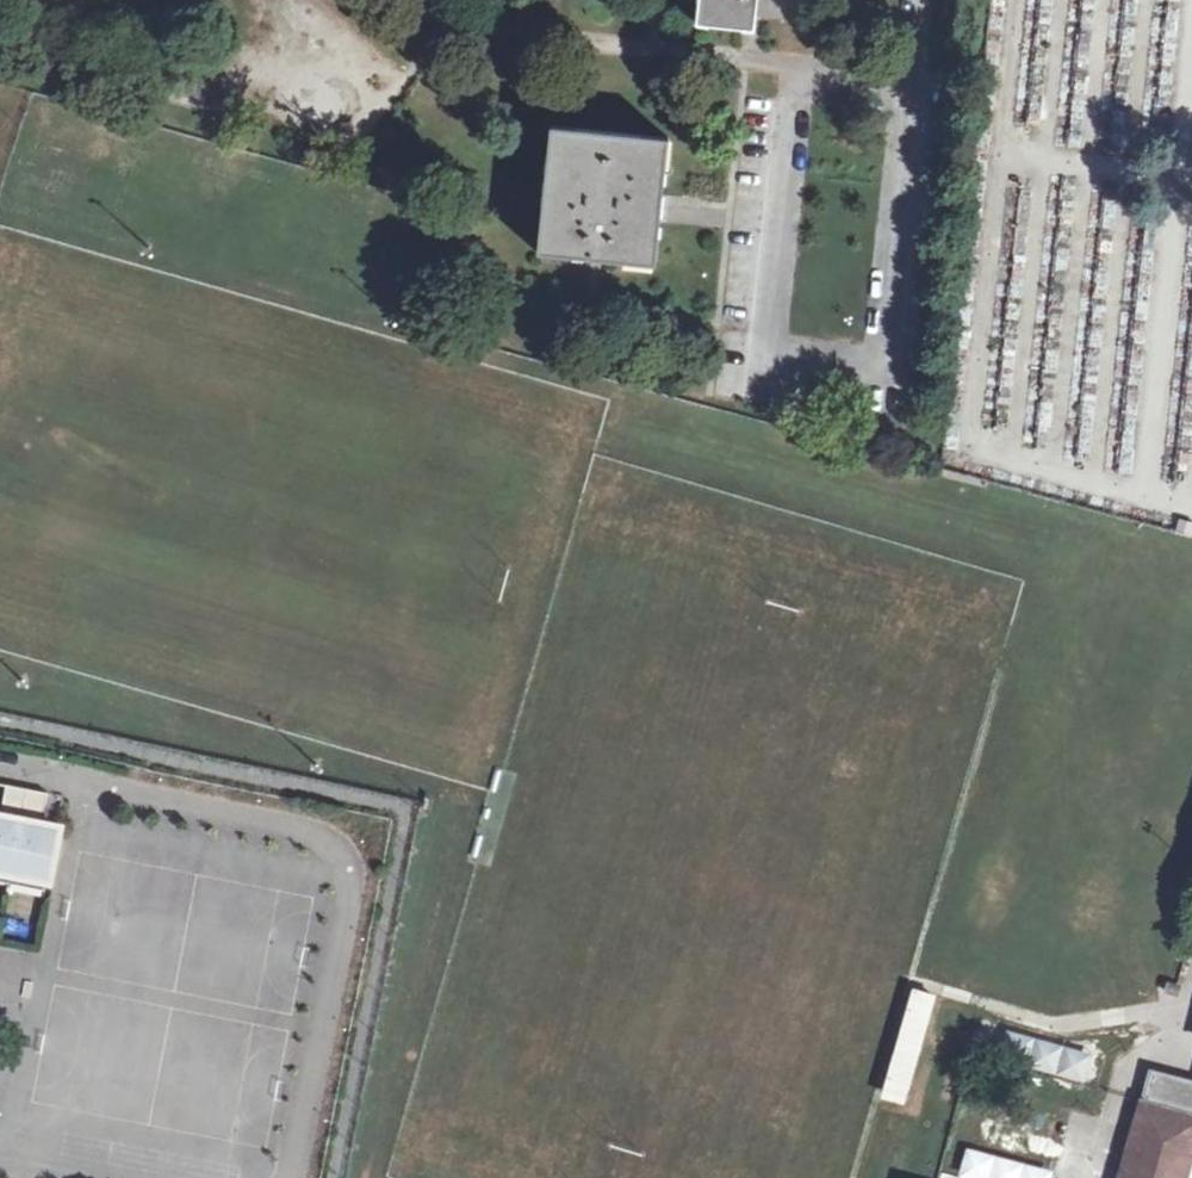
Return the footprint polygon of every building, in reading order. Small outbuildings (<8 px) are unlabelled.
[(756,0),(698,0),(696,23),(753,29),(756,0)] [(537,256),(652,269),(658,207),(665,145),(552,130),(537,256)] [(44,887),(55,830),(40,827),(47,795),(5,786),(0,810),(0,878),(44,887)] [(928,992),(903,985),(874,1089),(900,1097),(928,992)] [(1091,1055),(1009,1029),(999,1060),(1082,1086),(1091,1055)] [(1161,1078),(1156,1103),(1191,1112),(1191,1086),(1161,1078)] [(1156,1103),(1148,1101),(1146,1101),(1128,1177),(1191,1177),(1191,1174),(1191,1112),(1156,1103)]
